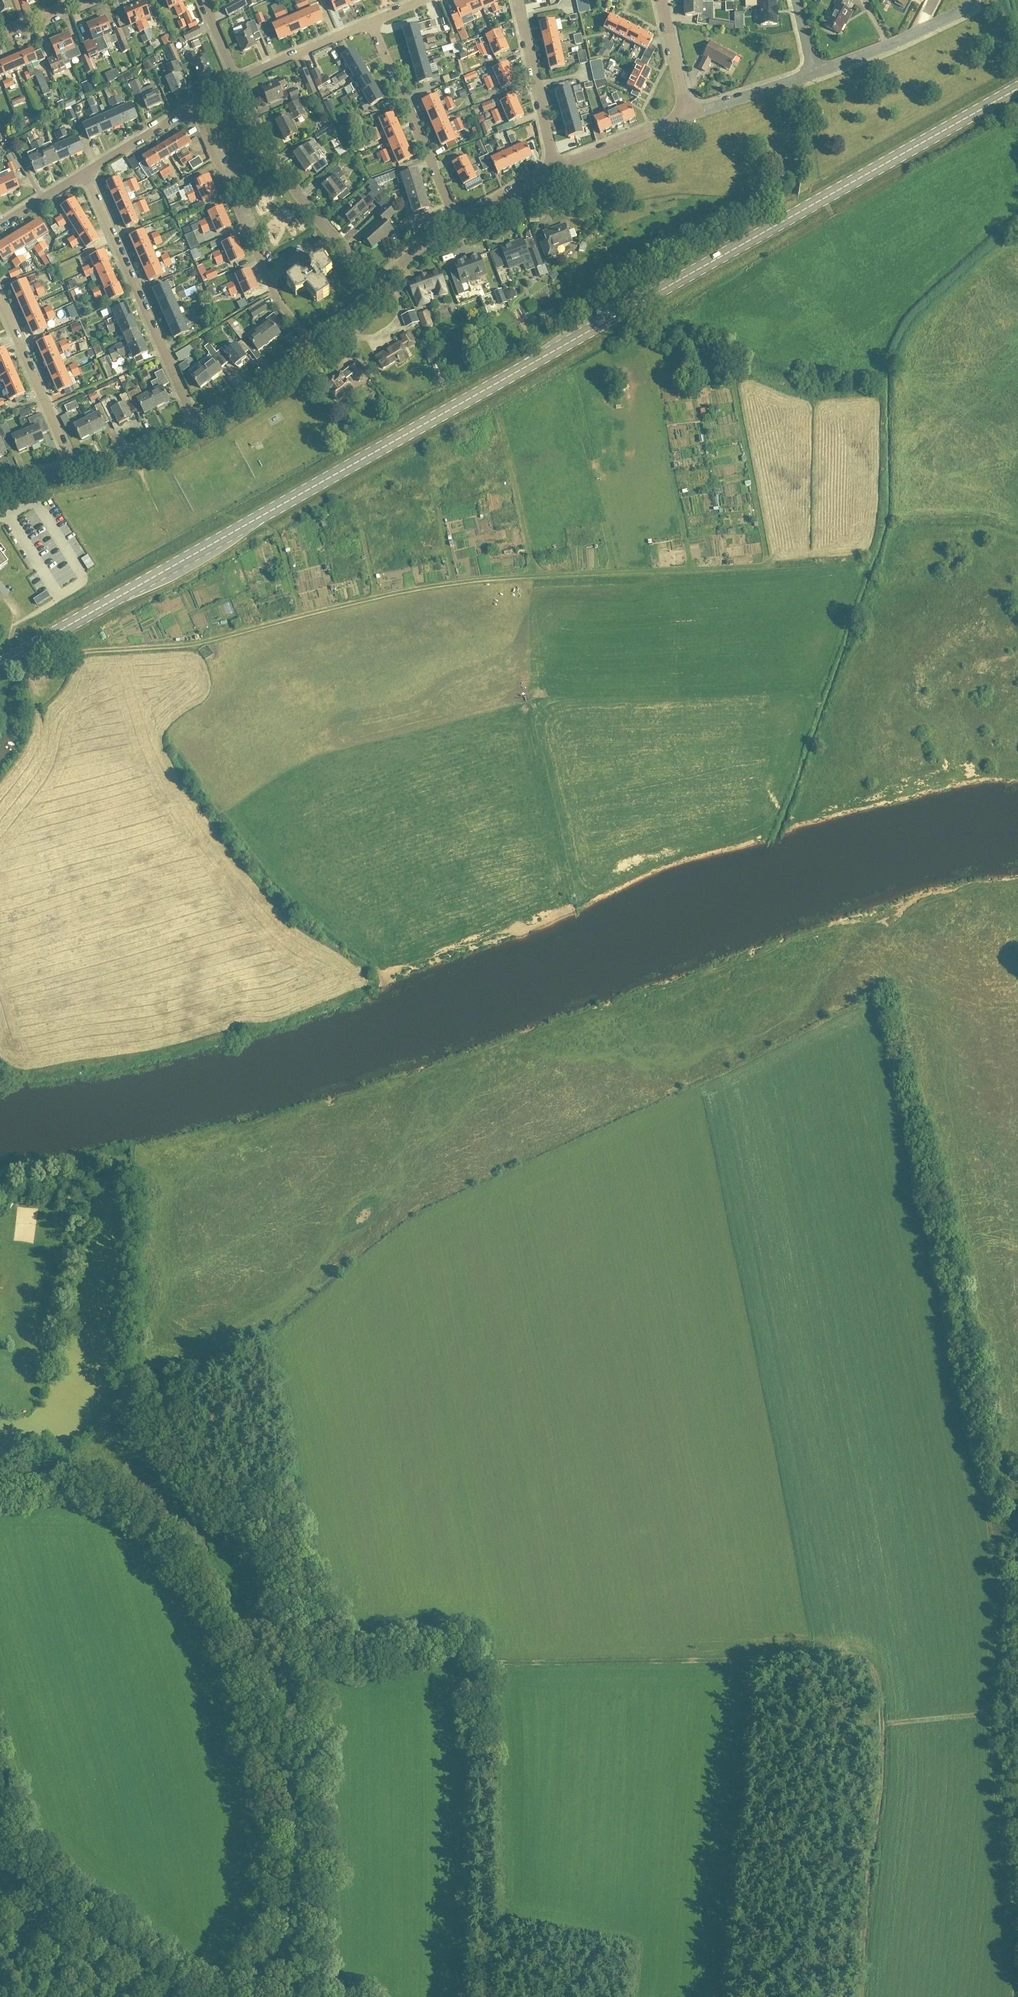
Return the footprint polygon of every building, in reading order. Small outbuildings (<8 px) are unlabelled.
[(1,13),(14,8),(10,0),(0,0),(0,12),(1,13)] [(183,14),(177,0),(165,0),(169,9),(174,7),(178,16),(183,14)] [(187,13),(183,3),(189,1),(188,0),(177,0),(183,14),(187,13)] [(248,6),(245,0),(237,0),(233,3),(223,8),(228,16),(241,10),(248,6)] [(346,0),(330,0),(336,12),(349,6),(346,0)] [(474,20),(471,14),(465,0),(454,5),(457,12),(450,15),(456,30),(468,25),(467,23),(474,20)] [(483,9),(479,0),(466,0),(465,0),(471,14),(483,9)] [(497,3),(494,4),(492,0),(479,0),(483,9),(491,6),(494,13),(500,10),(497,3)] [(746,7),(760,6),(761,25),(777,24),(777,17),(778,17),(777,7),(776,7),(776,0),(745,0),(746,7)] [(847,10),(852,0),(838,0),(835,5),(837,6),(825,27),(839,34),(845,24),(846,25),(852,13),(847,10)] [(298,10),(304,8),(302,1),(296,4),(298,10)] [(150,17),(144,2),(134,6),(144,31),(149,29),(145,19),(150,17)] [(713,9),(713,3),(702,3),(685,4),(685,16),(710,16),(709,9),(713,9)] [(304,8),(307,12),(312,26),(323,21),(318,7),(311,10),(309,5),(304,8)] [(589,5),(578,7),(579,14),(591,11),(589,5)] [(136,23),(140,33),(144,31),(134,6),(124,11),(130,26),(136,23)] [(296,17),(301,30),(312,26),(307,12),(304,8),(298,10),(301,15),(296,17)] [(280,11),(274,13),(277,19),(283,17),(280,11)] [(189,29),(198,24),(196,19),(193,21),(189,12),(187,13),(183,14),(189,29)] [(266,22),(262,13),(256,15),(259,25),(266,22)] [(291,35),(301,30),(296,17),(290,20),(287,15),(283,17),(285,22),(291,35)] [(603,29),(614,35),(621,21),(610,16),(603,29)] [(279,24),(273,27),(279,40),(291,35),(285,22),(283,17),(277,19),(279,24)] [(111,37),(110,34),(112,33),(106,18),(97,22),(108,50),(109,49),(107,44),(112,42),(112,44),(117,41),(122,53),(129,50),(121,29),(113,32),(115,36),(111,37)] [(187,26),(184,19),(178,22),(181,29),(187,26)] [(403,29),(408,44),(416,41),(421,40),(419,33),(437,27),(435,19),(416,25),(403,29)] [(735,23),(710,19),(709,26),(733,30),(735,23)] [(554,21),(540,24),(543,36),(557,33),(554,21)] [(632,26),(621,21),(614,35),(625,40),(632,26)] [(108,50),(97,22),(87,26),(93,40),(84,44),(91,60),(100,55),(99,54),(108,50)] [(236,36),(243,52),(257,46),(251,32),(253,31),(250,24),(242,27),(244,32),(236,36)] [(642,32),(632,26),(625,40),(635,45),(636,45),(642,32)] [(183,36),(184,36),(179,38),(182,44),(187,42),(203,34),(199,27),(191,31),(191,32),(183,36)] [(476,47),(479,52),(504,41),(500,31),(494,34),(492,29),(485,32),(487,37),(481,40),(483,44),(476,47)] [(467,30),(460,32),(464,42),(470,40),(467,30)] [(642,57),(640,61),(647,65),(656,47),(650,44),(653,37),(642,32),(636,45),(635,45),(634,48),(639,51),(640,48),(646,51),(643,57),(642,57)] [(546,47),(560,44),(557,33),(543,36),(546,47)] [(77,47),(75,48),(69,34),(60,38),(69,60),(81,56),(77,47)] [(434,34),(426,37),(428,43),(436,41),(434,34)] [(69,60),(60,38),(50,42),(54,50),(51,51),(54,58),(48,60),(55,75),(67,70),(64,63),(69,60)] [(425,53),(421,40),(416,41),(408,44),(411,57),(425,53)] [(479,52),(481,57),(493,52),(495,56),(509,50),(504,41),(479,52)] [(603,48),(607,50),(611,43),(606,41),(603,48)] [(698,68),(705,72),(711,61),(729,70),(736,56),(711,43),(703,57),(704,57),(698,68)] [(175,65),(181,62),(174,44),(167,47),(175,65)] [(548,59),(562,56),(560,44),(546,47),(548,59)] [(617,55),(622,57),(625,50),(621,48),(617,55)] [(35,70),(32,64),(38,62),(32,50),(21,54),(27,67),(29,72),(32,78),(36,76),(44,96),(51,93),(42,73),(35,70)] [(346,63),(349,69),(350,70),(362,63),(354,50),(342,57),(336,61),(339,67),(346,63)] [(585,51),(577,53),(580,65),(588,63),(585,51)] [(187,55),(192,65),(194,65),(199,78),(212,72),(206,57),(198,60),(194,52),(187,55)] [(411,57),(415,69),(428,65),(429,66),(442,62),(440,56),(427,60),(425,53),(411,57)] [(11,59),(16,71),(27,67),(21,54),(11,59)] [(88,74),(89,74),(95,71),(88,55),(81,58),(88,74)] [(562,56),(548,59),(551,71),(565,68),(562,56)] [(16,71),(11,59),(0,63),(5,76),(16,71)] [(647,65),(640,61),(637,59),(635,64),(637,65),(632,76),(645,83),(651,72),(645,69),(647,65)] [(591,69),(603,66),(601,60),(590,62),(591,69)] [(353,75),(357,82),(368,75),(362,63),(350,70),(349,69),(337,76),(341,82),(353,75)] [(498,80),(512,74),(508,64),(494,70),(498,80)] [(428,65),(415,69),(420,84),(433,81),(433,80),(440,78),(438,72),(431,74),(429,66),(428,65)] [(604,73),(603,66),(591,69),(593,75),(604,73)] [(180,93),(180,92),(186,89),(179,73),(179,74),(176,67),(169,71),(170,74),(166,76),(167,79),(166,79),(169,85),(166,86),(169,94),(172,93),(173,95),(175,94),(175,95),(180,93)] [(305,83),(308,82),(312,80),(307,68),(300,71),(305,83)] [(324,84),(321,78),(322,78),(317,68),(311,71),(316,81),(318,87),(324,84)] [(476,72),(466,76),(468,81),(478,77),(476,72)] [(594,82),(606,79),(604,73),(593,75),(594,82)] [(516,84),(512,74),(498,80),(502,89),(516,84)] [(375,87),(368,75),(357,82),(351,85),(355,91),(348,95),(352,101),(364,94),(363,93),(375,87)] [(637,98),(645,83),(632,76),(626,87),(633,91),(631,95),(637,98)] [(486,85),(493,82),(491,77),(484,79),(486,85)] [(263,90),(269,103),(284,97),(281,89),(287,86),(284,79),(270,85),(271,87),(263,90)] [(138,80),(135,81),(131,83),(129,84),(129,85),(130,84),(133,91),(137,101),(143,99),(147,110),(162,104),(154,85),(142,90),(138,80)] [(495,87),(493,82),(486,85),(489,90),(495,87)] [(383,100),(375,87),(363,93),(364,94),(368,101),(361,105),(364,110),(371,106),(372,106),(383,100)] [(289,92),(291,97),(299,93),(297,88),(289,92)] [(559,104),(573,100),(570,88),(556,92),(559,104)] [(114,99),(117,106),(124,102),(121,96),(118,97),(116,92),(112,94),(114,99)] [(344,106),(352,101),(348,95),(341,100),(344,106)] [(428,114),(442,108),(437,97),(424,103),(428,114)] [(447,106),(454,104),(451,97),(444,100),(447,106)] [(501,103),(505,113),(519,107),(515,97),(501,103)] [(601,99),(600,99),(604,109),(606,114),(612,129),(612,128),(617,126),(618,128),(623,126),(622,124),(623,123),(623,124),(624,124),(618,109),(616,104),(611,106),(609,103),(608,104),(605,98),(603,98),(601,99)] [(108,101),(111,108),(117,106),(114,99),(108,101)] [(298,134),(291,121),(305,115),(303,110),(304,109),(299,100),(288,105),(292,114),(289,116),(277,122),(285,140),(298,134)] [(573,100),(559,104),(559,105),(562,115),(577,111),(573,100)] [(492,101),(482,105),(485,112),(494,108),(492,101)] [(624,123),(629,121),(629,123),(634,121),(634,119),(635,119),(636,119),(630,104),(629,104),(618,109),(624,124),(624,123)] [(119,110),(124,123),(125,124),(137,119),(131,105),(119,110)] [(67,111),(71,121),(76,118),(71,106),(66,109),(67,111)] [(96,107),(91,109),(94,116),(99,113),(96,107)] [(505,113),(509,123),(523,116),(519,107),(505,113)] [(442,108),(428,114),(433,125),(446,119),(442,108)] [(90,118),(94,116),(91,109),(85,112),(88,118),(90,118)] [(107,115),(113,128),(124,123),(119,110),(107,115)] [(491,113),(494,118),(501,115),(498,110),(491,113)] [(566,127),(580,123),(577,111),(562,115),(566,127)] [(611,128),(612,129),(606,114),(594,118),(600,133),(605,131),(606,132),(611,130),(610,129),(611,128)] [(96,120),(101,133),(113,128),(107,115),(96,120)] [(302,126),(310,124),(307,115),(300,117),(302,126)] [(380,134),(385,132),(398,126),(393,115),(380,120),(382,126),(371,131),(373,137),(380,134)] [(496,124),(503,121),(501,115),(494,118),(496,124)] [(460,118),(453,121),(456,127),(462,124),(460,118)] [(451,130),(451,129),(446,119),(433,125),(437,135),(451,130)] [(89,139),(102,134),(101,133),(96,120),(83,126),(89,139)] [(583,135),(580,123),(566,127),(569,139),(583,135)] [(332,124),(314,134),(317,140),(335,129),(332,124)] [(451,130),(437,135),(442,146),(456,141),(453,134),(464,129),(462,124),(456,127),(451,129),(451,130)] [(385,132),(389,143),(403,137),(398,126),(385,132)] [(341,131),(347,141),(350,144),(356,141),(353,136),(350,137),(345,129),(344,127),(340,129),(341,131)] [(63,139),(65,143),(71,156),(71,157),(84,152),(77,138),(71,141),(66,130),(60,132),(63,139)] [(191,136),(199,148),(208,143),(200,130),(191,136)] [(511,130),(507,132),(512,144),(516,142),(511,130)] [(58,141),(63,139),(60,132),(55,134),(58,141)] [(191,144),(183,132),(173,139),(188,163),(189,163),(193,170),(203,164),(199,157),(194,160),(186,147),(191,144)] [(394,154),(408,148),(403,137),(389,143),(392,148),(387,150),(387,149),(380,152),(383,158),(389,156),(394,154)] [(188,163),(173,139),(163,145),(170,157),(176,153),(183,166),(188,163)] [(47,167),(59,162),(53,149),(51,143),(45,145),(42,140),(36,143),(39,149),(41,154),(47,168),(47,167)] [(497,142),(502,154),(509,169),(510,169),(509,168),(514,166),(515,168),(520,165),(519,163),(520,163),(521,164),(521,163),(514,149),(507,152),(501,140),(497,142)] [(317,146),(314,141),(294,154),(306,171),(321,161),(316,154),(317,154),(313,149),(317,146)] [(34,151),(39,149),(36,143),(31,145),(34,151)] [(53,149),(59,162),(71,156),(65,143),(53,149)] [(525,144),(514,149),(521,163),(526,160),(526,162),(532,160),(531,158),(532,158),(533,158),(525,143),(525,144)] [(170,157),(163,145),(153,151),(168,175),(173,172),(169,165),(165,167),(162,162),(170,157)] [(488,154),(486,155),(488,159),(489,160),(491,159),(489,154),(493,152),(490,145),(485,147),(488,154)] [(413,159),(408,148),(394,154),(399,165),(413,159)] [(168,175),(153,151),(142,158),(150,170),(155,166),(163,178),(168,175)] [(35,173),(47,168),(41,154),(29,159),(35,173)] [(509,169),(502,154),(491,159),(498,174),(498,173),(503,171),(504,173),(509,171),(508,169),(509,168),(509,169)] [(453,164),(459,174),(471,168),(466,157),(453,164)] [(489,160),(488,159),(481,163),(483,167),(484,171),(492,167),(490,164),(489,160)] [(17,171),(13,162),(8,164),(12,173),(17,171)] [(471,168),(459,174),(464,185),(465,185),(468,191),(483,184),(479,177),(477,178),(474,174),(477,172),(478,171),(476,166),(472,168),(471,168)] [(351,194),(340,180),(345,176),(338,167),(327,175),(331,180),(322,186),(334,201),(339,197),(342,201),(351,194)] [(404,182),(406,188),(416,185),(421,183),(417,171),(397,177),(399,184),(404,182)] [(378,185),(391,180),(388,174),(374,180),(375,182),(378,185)] [(7,179),(2,181),(8,194),(19,189),(13,175),(6,177),(7,179)] [(199,192),(213,186),(209,176),(190,185),(190,186),(184,189),(188,197),(194,194),(199,192)] [(138,184),(135,178),(122,184),(119,179),(107,185),(112,196),(138,184)] [(426,196),(421,183),(416,185),(406,188),(410,201),(416,200),(426,196)] [(138,184),(112,196),(116,207),(129,201),(127,195),(140,189),(138,184)] [(177,185),(176,185),(164,192),(167,199),(180,191),(177,185)] [(217,196),(213,186),(199,192),(203,202),(204,202),(217,196)] [(387,196),(382,190),(373,198),(378,204),(387,196)] [(196,200),(194,194),(188,197),(190,203),(196,200)] [(387,205),(391,201),(387,196),(378,204),(383,210),(387,206),(387,205)] [(416,200),(410,201),(414,214),(430,209),(426,196),(416,200)] [(348,219),(352,223),(361,214),(362,215),(369,209),(358,198),(342,213),(344,214),(342,216),(346,221),(348,219)] [(61,216),(55,220),(58,224),(68,218),(81,210),(74,200),(62,208),(65,212),(60,216),(61,216)] [(129,201),(116,207),(121,217),(134,211),(139,209),(147,205),(145,200),(132,206),(129,201)] [(396,215),(400,211),(391,201),(387,205),(387,206),(396,215)] [(147,205),(139,209),(141,214),(150,211),(147,205)] [(387,206),(383,210),(378,214),(383,219),(364,236),(374,247),(384,239),(394,231),(393,230),(387,224),(396,215),(387,206)] [(209,214),(213,223),(227,217),(223,207),(209,214)] [(75,228),(87,220),(81,210),(68,218),(58,224),(60,228),(71,222),(75,228)] [(140,223),(134,211),(121,217),(126,228),(140,223)] [(413,217),(416,223),(425,219),(422,213),(413,217)] [(231,226),(227,217),(213,223),(217,233),(231,226)] [(414,227),(412,224),(414,223),(410,218),(399,224),(402,230),(404,229),(406,232),(414,227)] [(198,222),(201,228),(207,225),(205,219),(198,222)] [(93,230),(87,220),(75,228),(81,238),(93,230)] [(48,234),(40,221),(29,228),(36,241),(39,245),(43,252),(48,249),(41,238),(48,234)] [(558,254),(555,247),(571,241),(565,224),(544,232),(547,241),(541,243),(547,258),(558,254)] [(203,233),(210,231),(207,225),(201,228),(203,233)] [(18,235),(25,247),(36,241),(29,228),(28,228),(29,229),(18,235)] [(81,238),(76,241),(71,245),(73,249),(84,242),(87,248),(99,240),(93,230),(81,238)] [(135,248),(149,242),(144,231),(130,237),(135,248)] [(151,235),(154,240),(161,237),(158,231),(151,235)] [(359,232),(348,240),(353,247),(364,239),(359,232)] [(25,247),(18,235),(8,242),(15,254),(17,258),(21,264),(26,261),(20,251),(25,247)] [(163,243),(161,237),(154,240),(157,246),(163,243)] [(223,237),(216,240),(210,243),(212,249),(226,243),(223,237)] [(212,254),(215,260),(241,248),(236,238),(223,245),(225,248),(212,254)] [(511,244),(502,247),(510,269),(525,263),(526,265),(533,262),(535,267),(542,265),(536,249),(527,252),(523,240),(511,245),(511,244)] [(0,245),(0,256),(3,261),(15,254),(8,242),(7,242),(7,241),(0,245)] [(140,259),(154,253),(149,242),(135,248),(140,259)] [(43,252),(39,245),(34,248),(34,249),(38,255),(38,254),(43,252)] [(217,265),(229,259),(232,264),(245,258),(241,248),(215,260),(217,265)] [(91,258),(96,269),(109,263),(104,252),(91,258)] [(140,259),(145,270),(159,264),(154,253),(140,259)] [(161,256),(164,262),(170,259),(168,253),(161,256)] [(457,266),(450,268),(459,295),(465,293),(461,284),(463,283),(470,281),(473,283),(477,281),(478,278),(485,275),(479,256),(456,264),(457,266)] [(12,261),(16,267),(21,264),(17,258),(12,261)] [(159,264),(145,270),(150,281),(164,275),(161,269),(172,264),(170,259),(164,262),(159,264)] [(299,273),(288,282),(296,295),(307,290),(318,302),(330,294),(328,290),(326,285),(323,280),(333,272),(328,265),(324,259),(311,265),(299,273)] [(100,280),(114,274),(109,263),(96,269),(91,271),(84,273),(86,278),(97,273),(100,280)] [(11,278),(20,273),(18,268),(9,273),(11,278)] [(215,269),(205,273),(208,281),(218,276),(215,269)] [(241,285),(255,279),(251,270),(237,276),(241,285)] [(414,279),(408,282),(413,292),(418,307),(426,304),(423,296),(427,294),(426,291),(436,288),(439,295),(447,292),(439,270),(414,279)] [(119,285),(114,274),(100,280),(105,291),(119,285)] [(229,291),(231,296),(243,290),(245,295),(259,289),(255,279),(241,285),(234,288),(235,288),(229,291)] [(32,294),(37,292),(37,291),(43,288),(41,283),(29,288),(26,281),(12,286),(18,299),(19,298),(19,299),(32,293),(32,294)] [(234,288),(232,283),(226,285),(229,291),(235,288),(234,288)] [(105,291),(100,293),(93,296),(95,301),(107,296),(109,302),(124,296),(119,285),(105,291)] [(176,289),(171,291),(168,285),(154,291),(159,303),(160,303),(184,292),(182,285),(175,288),(176,289)] [(43,288),(37,291),(37,292),(39,296),(45,293),(43,288)] [(76,303),(77,303),(83,300),(81,296),(78,297),(76,290),(71,292),(72,294),(76,303)] [(160,303),(166,315),(179,309),(175,302),(187,297),(185,292),(160,303)] [(25,310),(37,305),(32,294),(32,293),(19,299),(25,310)] [(439,304),(442,317),(455,315),(452,302),(439,304)] [(262,303),(249,311),(254,318),(257,316),(266,310),(262,303)] [(119,323),(132,317),(133,317),(128,304),(114,311),(119,323)] [(42,316),(37,305),(25,310),(30,321),(28,321),(29,322),(42,316)] [(45,309),(47,314),(53,311),(51,306),(45,309)] [(82,318),(87,316),(83,307),(78,309),(82,318)] [(179,309),(166,315),(170,326),(170,327),(184,320),(179,309)] [(195,315),(192,310),(186,313),(188,318),(195,315)] [(418,313),(424,329),(434,326),(428,310),(418,313)] [(56,317),(53,311),(47,314),(49,319),(56,317)] [(402,316),(407,327),(419,323),(414,311),(402,316)] [(266,326),(260,330),(270,343),(282,334),(278,329),(283,325),(275,314),(263,322),(266,326)] [(197,321),(195,315),(188,318),(184,320),(170,327),(175,339),(189,333),(186,326),(197,321)] [(34,335),(48,329),(42,316),(29,322),(34,335)] [(137,329),(132,317),(119,323),(125,334),(137,329)] [(107,328),(114,325),(111,319),(105,322),(107,327),(107,328)] [(107,327),(105,322),(98,326),(100,331),(107,327)] [(83,323),(75,324),(75,332),(83,331),(83,323)] [(114,325),(107,328),(110,334),(116,331),(114,325)] [(259,351),(270,343),(260,330),(256,326),(246,334),(239,325),(233,330),(241,341),(242,340),(250,350),(255,346),(259,351)] [(130,346),(142,340),(137,329),(125,334),(128,341),(123,344),(122,343),(116,346),(118,351),(124,348),(130,346)] [(409,348),(415,344),(408,333),(402,336),(405,341),(401,344),(400,343),(377,357),(384,369),(399,360),(401,363),(409,358),(404,349),(408,346),(409,348)] [(45,356),(69,345),(66,339),(59,343),(55,345),(52,338),(38,344),(44,356),(45,355),(45,356)] [(143,355),(149,352),(143,340),(142,340),(130,346),(124,348),(118,351),(121,357),(132,352),(135,358),(136,358),(138,363),(145,360),(143,355)] [(244,354),(250,350),(242,340),(241,341),(237,344),(236,344),(226,352),(223,348),(217,352),(226,364),(231,361),(235,366),(236,365),(238,367),(242,364),(241,361),(246,357),(244,354)] [(199,362),(212,380),(223,371),(220,368),(226,364),(217,352),(210,343),(204,348),(209,354),(199,362)] [(71,350),(69,345),(45,356),(50,367),(62,362),(59,355),(71,350)] [(194,353),(190,346),(183,350),(188,357),(194,353)] [(442,349),(436,352),(435,353),(440,362),(447,358),(442,349)] [(10,361),(5,350),(0,352),(0,365),(10,361)] [(14,371),(10,361),(0,365),(0,379),(1,379),(0,377),(14,371)] [(54,378),(54,379),(78,368),(76,363),(70,366),(70,367),(66,369),(62,362),(50,367),(55,378),(54,378)] [(190,375),(196,383),(200,388),(212,380),(199,362),(187,371),(190,375)] [(326,384),(333,393),(332,397),(334,399),(337,399),(338,400),(345,395),(345,396),(354,389),(346,379),(353,373),(359,381),(365,377),(356,363),(349,367),(349,368),(342,373),(341,372),(326,384)] [(106,366),(111,378),(116,376),(110,364),(106,366)] [(78,368),(54,379),(60,391),(73,386),(70,378),(74,376),(74,378),(81,375),(78,368)] [(163,387),(170,384),(170,383),(163,370),(156,374),(159,379),(152,383),(156,391),(150,394),(157,407),(170,401),(163,387)] [(7,389),(20,383),(14,371),(0,377),(1,379),(3,384),(5,383),(7,389)] [(20,383),(7,389),(9,394),(8,395),(10,401),(25,395),(20,383)] [(131,401),(136,411),(142,408),(145,413),(157,407),(150,394),(138,400),(137,398),(131,401)] [(101,403),(110,421),(116,418),(119,423),(132,417),(131,414),(136,411),(131,401),(125,404),(125,403),(114,409),(109,399),(101,403)] [(79,408),(76,401),(64,406),(67,413),(79,408)] [(87,419),(94,433),(107,427),(105,424),(110,421),(101,403),(95,406),(98,413),(87,419)] [(31,408),(19,413),(22,419),(33,415),(31,408)] [(94,433),(87,419),(74,425),(82,439),(94,433)] [(6,453),(5,450),(10,448),(8,442),(6,437),(0,423),(0,456),(6,453)] [(25,431),(31,446),(44,441),(37,425),(25,431)] [(19,451),(31,446),(25,431),(12,436),(11,435),(6,437),(8,442),(10,448),(16,446),(19,451)] [(58,519),(64,530),(71,526),(65,515),(58,519)]
